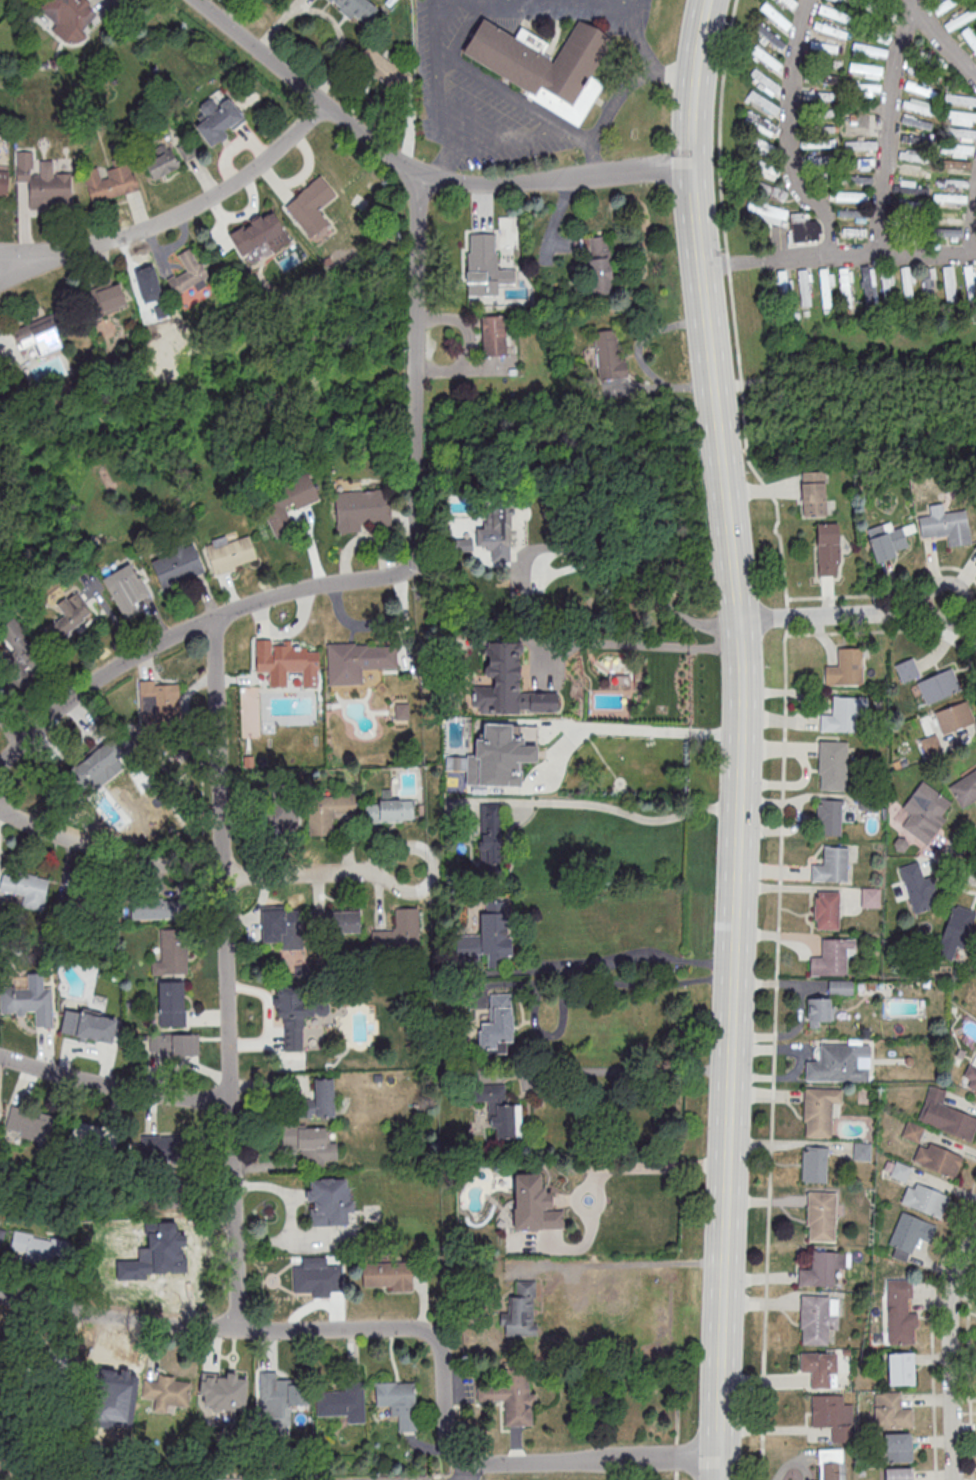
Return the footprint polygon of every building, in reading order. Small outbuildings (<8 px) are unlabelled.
[(39,15),(55,23),(50,33),(76,47),(97,8),(82,0),(47,0),(39,15)] [(362,27),(378,7),(369,0),(329,0),(362,27)] [(795,0),(779,0),(790,10),(797,2),(795,0)] [(936,15),(959,0),(943,0),(931,7),(936,15)] [(792,23),(765,1),(758,9),(785,31),(792,23)] [(849,15),(820,4),(817,12),(847,23),(849,15)] [(947,31),(974,16),(969,8),(943,23),(947,31)] [(462,51),(482,19),(514,38),(520,27),(546,43),(540,53),(552,61),(578,18),(613,39),(590,77),(603,84),(577,126),(525,94),(527,90),(462,51)] [(847,32),(815,20),(812,27),(844,39),(847,32)] [(858,29),(866,33),(869,26),(861,22),(858,29)] [(788,41),(756,24),(751,33),(784,50),(788,41)] [(968,26),(960,31),(975,57),(975,39),(968,26)] [(809,48),(838,53),(840,46),(810,40),(809,48)] [(887,49),(852,43),(851,51),(885,57),(887,49)] [(749,54),(778,71),(783,63),(754,46),(749,54)] [(881,77),(882,66),(849,63),(848,74),(881,77)] [(747,76),(773,96),(780,87),(755,67),(747,76)] [(805,80),(837,84),(838,75),(806,71),(805,80)] [(935,97),(938,87),(905,80),(903,89),(935,97)] [(847,93),(880,93),(880,84),(847,84),(847,93)] [(781,105),(749,91),(744,101),(777,115),(781,105)] [(944,93),(943,102),(975,106),(975,97),(944,93)] [(245,120),(227,97),(217,104),(211,96),(196,108),(204,117),(193,125),(210,147),(245,120)] [(902,106),(933,116),(936,106),(905,96),(902,106)] [(975,114),(945,109),(943,120),(973,125),(975,114)] [(742,122),(773,137),(778,126),(747,111),(742,122)] [(932,124),(904,112),(900,120),(928,132),(932,124)] [(856,128),(875,130),(876,115),(845,113),(845,121),(856,122),(856,128)] [(776,148),(752,136),(747,145),(772,158),(776,148)] [(935,146),(936,137),(901,136),(901,144),(935,146)] [(834,139),(801,139),(801,147),(834,147),(834,139)] [(844,140),(844,149),(877,149),(877,140),(844,140)] [(972,156),(972,144),(940,144),(940,156),(972,156)] [(156,160),(148,161),(149,174),(174,173),(172,146),(155,147),(156,160)] [(929,163),(931,155),(900,149),(898,157),(929,163)] [(749,169),(775,180),(780,170),(753,158),(749,169)] [(874,168),(874,159),(844,159),(844,168),(874,168)] [(138,190),(130,160),(105,166),(108,175),(101,177),(98,168),(82,172),(90,203),(138,190)] [(971,160),(940,160),(940,169),(971,169),(971,160)] [(70,173),(53,174),(52,161),(39,162),(39,175),(27,175),(27,166),(19,166),(19,182),(28,181),(29,206),(70,205),(70,173)] [(898,173),(926,178),(927,170),(899,165),(898,173)] [(836,184),(871,184),(871,176),(836,176),(836,184)] [(319,211),(337,198),(322,177),(284,205),(310,241),(330,226),(319,211)] [(936,189),(968,189),(968,179),(936,179),(936,189)] [(751,191),(783,203),(787,192),(755,180),(751,191)] [(893,192),(927,194),(928,183),(894,181),(893,192)] [(868,201),(868,192),(834,192),(834,201),(868,201)] [(746,212),(759,214),(758,221),(784,225),(787,208),(748,202),(746,212)] [(866,210),(838,210),(838,220),(866,220),(866,210)] [(935,224),(963,224),(963,212),(935,212),(935,224)] [(287,243),(275,213),(227,232),(237,257),(268,245),(270,251),(287,243)] [(817,220),(807,221),(807,213),(788,214),(790,243),(818,241),(817,220)] [(841,236),(865,236),(865,227),(841,227),(841,236)] [(962,228),(929,228),(929,238),(962,238),(962,228)] [(495,234),(466,234),(467,296),(498,295),(498,284),(513,283),(513,270),(496,270),(495,234)] [(609,236),(576,238),(577,251),(588,250),(591,296),(613,295),(609,236)] [(166,281),(176,297),(208,278),(190,248),(177,256),(185,270),(166,281)] [(133,271),(143,309),(163,304),(153,265),(133,271)] [(875,304),(874,265),(861,265),(862,305),(875,304)] [(941,266),(946,304),(956,303),(952,265),(941,266)] [(974,300),(974,265),(965,265),(965,300),(974,300)] [(904,302),(913,301),(909,266),(900,267),(904,302)] [(839,308),(850,308),(850,267),(839,267),(839,308)] [(934,267),(923,267),(923,298),(933,298),(934,267)] [(820,308),(831,308),(831,268),(820,268),(820,308)] [(790,300),(787,269),(776,271),(780,301),(790,300)] [(809,269),(798,269),(798,306),(809,306),(809,269)] [(94,318),(127,306),(116,279),(84,291),(94,318)] [(482,355),(504,355),(504,316),(482,316),(482,355)] [(12,331),(19,351),(33,346),(37,357),(61,348),(51,317),(12,331)] [(597,380),(623,378),(619,329),(593,331),(597,380)] [(801,471),(801,515),(825,515),(825,471),(801,471)] [(289,512),(318,503),(310,473),(287,479),(289,485),(260,493),(273,539),(295,533),(289,512)] [(336,532),(390,529),(389,490),(334,492),(336,532)] [(510,563),(511,504),(486,503),(485,533),(490,533),(489,563),(510,563)] [(965,510),(968,526),(969,526),(972,543),(949,547),(947,536),(936,538),(935,536),(921,538),(918,517),(930,515),(928,505),(942,503),(944,513),(965,510)] [(817,523),(817,576),(839,576),(839,523),(817,523)] [(867,539),(901,526),(908,546),(894,551),(896,556),(876,563),(867,539)] [(206,546),(215,575),(235,569),(234,566),(257,558),(249,535),(228,542),(226,535),(212,540),(213,544),(206,546)] [(151,561),(163,590),(205,572),(193,543),(183,548),(181,544),(169,549),(171,553),(151,561)] [(103,580),(120,609),(147,593),(130,564),(103,580)] [(63,615),(49,626),(60,640),(93,615),(75,592),(56,606),(63,615)] [(23,692),(0,666),(0,652),(9,644),(0,633),(0,629),(13,618),(50,660),(34,673),(28,666),(25,669),(36,681),(23,692)] [(318,649),(294,649),(294,639),(256,639),(256,672),(267,672),(267,687),(287,687),(287,672),(301,672),(301,687),(318,687),(318,649)] [(327,643),(328,686),(363,685),(363,670),(398,669),(397,646),(369,647),(369,645),(355,645),(355,642),(327,643)] [(478,713),(556,713),(556,692),(520,692),(520,642),(487,642),(487,676),(492,676),(492,686),(472,686),(472,706),(478,706),(478,713)] [(862,685),(862,648),(837,648),(837,666),(825,666),(825,685),(862,685)] [(916,682),(926,705),(961,690),(951,667),(916,682)] [(140,719),(183,719),(183,684),(139,684),(140,719)] [(833,696),(858,697),(857,732),(820,731),(821,714),(832,714),(833,696)] [(975,723),(966,700),(933,712),(941,735),(975,723)] [(483,724),(511,725),(511,736),(524,736),(523,745),(537,746),(537,762),(518,762),(518,771),(521,771),(520,787),(466,785),(467,754),(474,754),(474,738),(483,738),(483,724)] [(920,740),(926,755),(940,750),(935,735),(920,740)] [(820,741),(848,741),(846,790),(820,790),(821,774),(819,774),(820,741)] [(68,772),(86,797),(127,768),(109,742),(68,772)] [(975,800),(975,769),(948,787),(962,809),(975,800)] [(893,822),(928,845),(955,805),(920,782),(893,822)] [(308,797),(309,836),(332,835),(332,816),(355,816),(355,796),(308,797)] [(841,800),(817,800),(817,835),(841,835),(841,800)] [(413,801),(376,802),(377,811),(370,811),(370,824),(414,822),(413,801)] [(500,803),(479,803),(479,872),(500,872),(500,803)] [(261,804),(261,824),(272,824),(272,831),(296,831),(296,804),(261,804)] [(824,847),(849,847),(848,883),(811,882),(812,864),(823,865),(824,847)] [(898,868),(913,915),(938,907),(929,877),(924,879),(918,862),(898,868)] [(24,895),(0,890),(0,882),(3,871),(17,874),(18,868),(27,870),(26,873),(37,875),(36,877),(48,880),(42,910),(21,906),(24,895)] [(881,907),(881,889),(861,889),(861,907),(881,907)] [(839,929),(839,891),(814,891),(814,929),(839,929)] [(130,894),(131,920),(184,918),(184,900),(163,901),(163,897),(153,898),(153,893),(130,894)] [(487,902),(503,901),(503,913),(506,913),(506,938),(512,938),(512,956),(507,956),(507,957),(501,957),(501,967),(489,968),(488,954),(456,955),(456,935),(481,935),(480,913),(487,913),(487,902)] [(936,956),(959,962),(972,912),(949,905),(936,956)] [(371,930),(371,949),(419,948),(418,907),(394,908),(395,929),(371,930)] [(312,910),(360,908),(361,933),(312,934),(312,910)] [(262,911),(302,910),(303,949),(282,950),(279,947),(279,942),(263,942),(262,911)] [(160,929),(187,928),(188,974),(152,975),(152,961),(161,961),(160,929)] [(822,939),(857,938),(857,949),(847,949),(847,975),(811,975),(811,958),(822,958),(822,939)] [(829,980),(854,981),(853,995),(829,995),(829,980)] [(13,1013),(13,1012),(16,1012),(16,1016),(25,1016),(25,1011),(35,1011),(35,1027),(44,1026),(45,1029),(54,1028),(52,987),(15,989),(15,986),(0,987),(0,1013),(13,1013)] [(275,1034),(301,1034),(301,1017),(312,1017),(312,988),(275,988),(275,1034)] [(159,989),(159,1026),(184,1026),(184,989),(159,989)] [(490,994),(511,993),(513,1042),(497,1043),(498,1050),(479,1051),(478,1031),(481,1031),(481,1023),(491,1023),(490,1008),(491,1007),(491,1001),(490,994)] [(807,998),(830,998),(831,1006),(834,1006),(834,1022),(819,1022),(819,1028),(810,1028),(810,1021),(808,1021),(807,998)] [(116,1016),(64,1008),(60,1035),(112,1043),(116,1016)] [(198,1034),(149,1034),(149,1055),(198,1055),(198,1034)] [(820,1044),(870,1045),(870,1058),(858,1058),(858,1066),(869,1066),(869,1081),(805,1081),(806,1061),(820,1061),(820,1044)] [(975,1092),(975,1049),(964,1079),(970,1081),(967,1088),(975,1092)] [(334,1117),(333,1078),(314,1078),(314,1099),(296,1099),(296,1117),(334,1117)] [(518,1104),(506,1105),(505,1085),(471,1086),(472,1103),(490,1102),(491,1141),(519,1140),(518,1104)] [(942,1104),(975,1117),(975,1128),(970,1142),(918,1119),(925,1100),(930,1085),(946,1090),(942,1104)] [(805,1088),(843,1089),(842,1103),(833,1103),(832,1138),(805,1137),(806,1122),(804,1121),(805,1088)] [(52,1119),(13,1105),(4,1130),(43,1144),(52,1119)] [(72,1120),(115,1128),(120,1131),(115,1157),(66,1147),(72,1120)] [(901,1137),(917,1143),(923,1128),(907,1122),(901,1137)] [(330,1166),(330,1126),(282,1126),(282,1147),(301,1147),(301,1166),(330,1166)] [(193,1135),(194,1157),(183,1157),(183,1164),(159,1165),(159,1161),(143,1161),(142,1136),(161,1135),(161,1137),(193,1135)] [(854,1142),(872,1143),(871,1161),(853,1160),(854,1142)] [(927,1148),(919,1145),(911,1163),(954,1180),(963,1156),(929,1143),(927,1148)] [(805,1146),(828,1146),(827,1183),(805,1183),(805,1181),(802,1180),(803,1149),(805,1149),(805,1146)] [(890,1160),(884,1174),(905,1182),(910,1168),(890,1160)] [(514,1174),(515,1208),(513,1208),(513,1231),(542,1230),(542,1229),(564,1229),(564,1210),(552,1210),(552,1192),(545,1193),(545,1188),(541,1188),(541,1174),(514,1174)] [(309,1226),(350,1225),(349,1178),(308,1179),(309,1226)] [(948,1197),(909,1181),(900,1203),(938,1219),(948,1197)] [(808,1192),(836,1193),(835,1242),(809,1241),(809,1226),(807,1225),(808,1192)] [(892,1255),(908,1262),(917,1237),(930,1242),(936,1225),(901,1211),(887,1246),(895,1249),(892,1255)] [(14,1230),(10,1249),(25,1252),(23,1262),(49,1267),(49,1264),(64,1267),(70,1242),(51,1238),(50,1241),(33,1237),(34,1234),(14,1230)] [(812,1251),(837,1252),(836,1287),(799,1286),(800,1268),(811,1269),(812,1251)] [(411,1263),(362,1263),(362,1289),(411,1289),(411,1263)] [(343,1264),(292,1266),(293,1287),(344,1285),(343,1264)] [(914,1344),(914,1312),(911,1312),(911,1279),(886,1280),(886,1344),(914,1344)] [(535,1280),(516,1280),(515,1296),(510,1296),(510,1312),(499,1312),(499,1326),(506,1326),(506,1335),(534,1336),(535,1280)] [(801,1296),(829,1296),(828,1345),(802,1345),(802,1329),(800,1329),(801,1296)] [(49,1348),(69,1350),(66,1378),(46,1375),(45,1383),(17,1380),(19,1371),(16,1370),(17,1357),(48,1361),(49,1348)] [(811,1372),(811,1388),(836,1388),(836,1352),(800,1352),(800,1372),(811,1372)] [(914,1385),(914,1353),(887,1353),(887,1385),(914,1385)] [(504,1363),(528,1362),(530,1394),(537,1393),(537,1407),(533,1407),(533,1426),(506,1427),(505,1401),(478,1402),(477,1387),(505,1386),(504,1363)] [(93,1369),(107,1371),(106,1376),(132,1379),(128,1402),(101,1398),(99,1411),(87,1409),(93,1369)] [(248,1380),(246,1409),(235,1408),(235,1412),(220,1411),(218,1413),(213,1413),(211,1410),(211,1406),(203,1406),(204,1396),(199,1396),(201,1372),(220,1373),(220,1378),(226,1378),(226,1373),(237,1374),(237,1379),(248,1380)] [(260,1372),(260,1426),(291,1426),(291,1405),(307,1405),(307,1379),(293,1379),(293,1387),(278,1387),(278,1372),(260,1372)] [(191,1382),(188,1407),(168,1404),(166,1413),(154,1411),(156,1399),(141,1397),(144,1379),(158,1381),(159,1374),(176,1376),(175,1380),(191,1382)] [(364,1382),(365,1423),(348,1424),(347,1415),(317,1416),(317,1392),(346,1391),(346,1383),(364,1382)] [(375,1383),(376,1407),(390,1407),(391,1416),(399,1415),(400,1432),(418,1431),(416,1383),(396,1383),(396,1382),(375,1383)] [(874,1393),(874,1427),(913,1427),(912,1408),(901,1408),(901,1393),(874,1393)] [(831,1441),(851,1442),(851,1405),(842,1405),(842,1395),(811,1395),(811,1426),(831,1427),(831,1441)] [(912,1433),(889,1433),(889,1461),(912,1461),(912,1433)] [(844,1448),(817,1449),(818,1479),(844,1479),(844,1448)] [(885,1479),(913,1479),(913,1468),(885,1468),(885,1479)]
